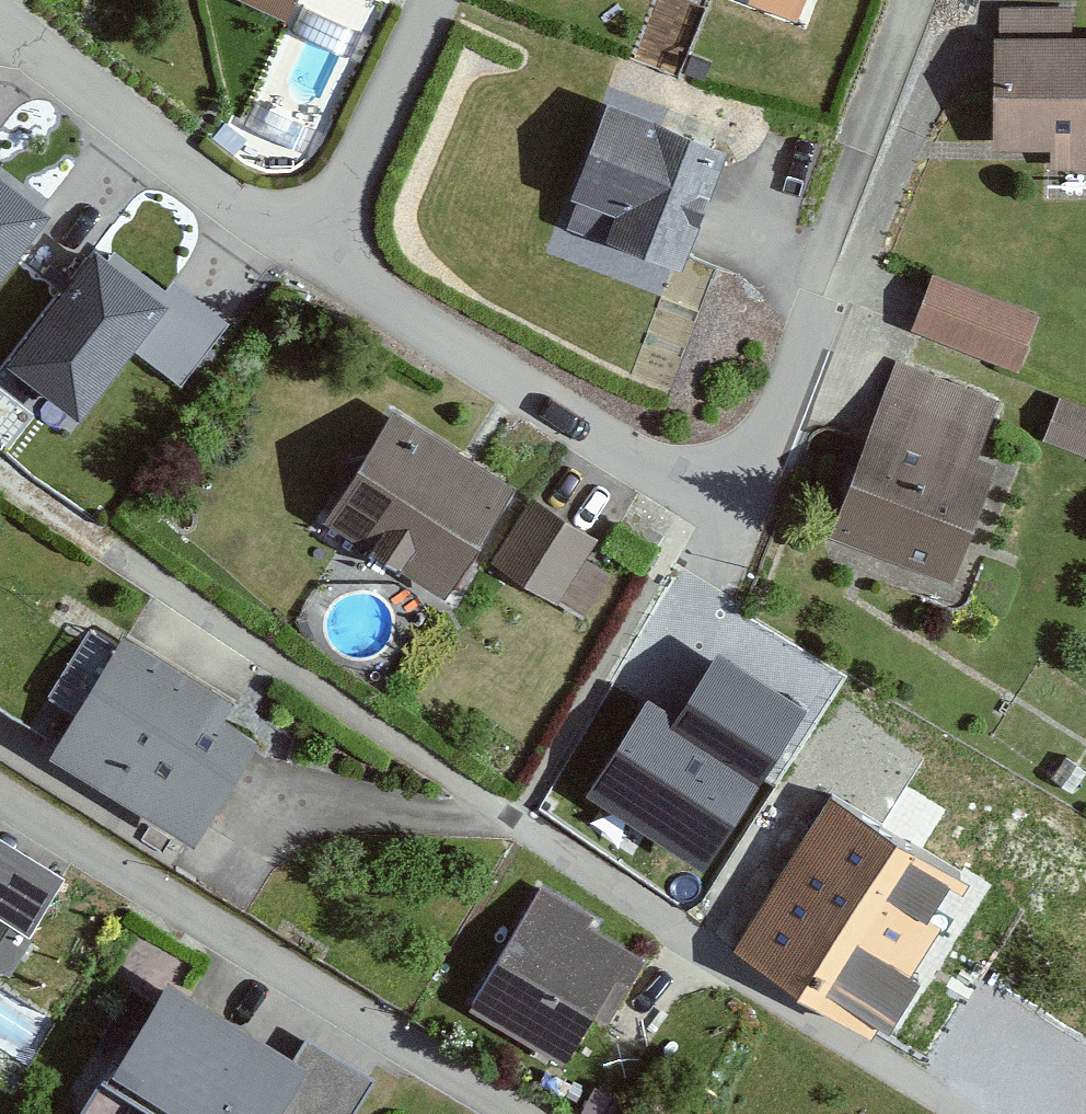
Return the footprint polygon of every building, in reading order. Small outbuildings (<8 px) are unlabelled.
[(274,26),(284,0),(231,0),(274,26)] [(788,22),(794,0),(716,0),(788,22)] [(1085,179),(1085,41),(1073,41),(1073,9),(987,11),(994,159),(1041,159),(1043,182),(1085,179)] [(549,231),(668,274),(711,153),(592,113),(549,231)] [(0,191),(0,283),(44,225),(0,191)] [(163,315),(98,265),(14,375),(79,424),(163,315)] [(903,336),(1013,378),(1033,323),(922,275),(903,336)] [(951,582),(990,477),(972,468),(995,405),(892,367),(826,541),(951,582)] [(1063,385),(1046,428),(1085,444),(1085,394),(1063,385)] [(431,593),(503,495),(391,416),(319,521),(431,593)] [(483,567),(577,625),(606,574),(579,558),(588,536),(523,502),(483,567)] [(172,845),(244,745),(201,709),(208,695),(119,639),(33,760),(172,845)] [(805,711),(719,657),(679,720),(647,700),(585,798),(703,872),(805,711)] [(962,884),(815,797),(727,944),(874,1031),(962,884)] [(16,938),(53,883),(0,849),(0,928),(16,938)] [(595,1033),(636,959),(526,896),(454,1021),(548,1068),(577,1022),(595,1033)] [(158,1113),(335,1113),(358,1079),(297,1040),(278,1070),(148,988),(94,1073),(158,1113)]
